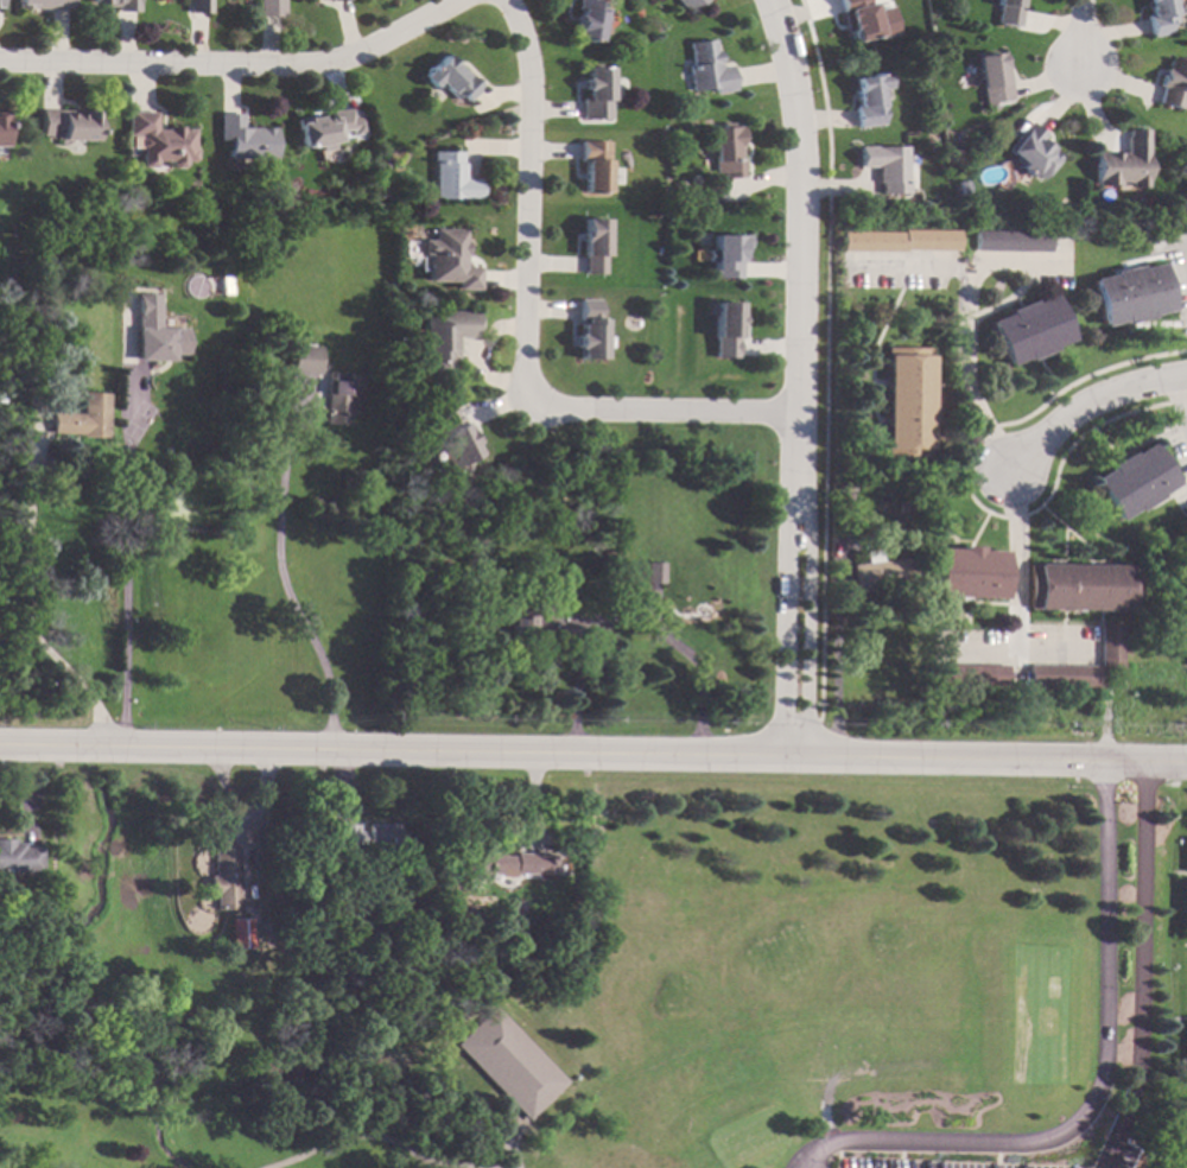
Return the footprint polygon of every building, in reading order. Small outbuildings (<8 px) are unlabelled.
[(18,8),(18,0),(71,0),(71,9),(18,8)] [(90,2),(90,0),(138,0),(138,12),(115,11),(116,7),(103,6),(103,4),(90,2)] [(189,13),(189,0),(209,0),(209,13),(189,13)] [(259,15),(259,0),(286,0),(285,15),(259,15)] [(575,38),(579,0),(598,0),(604,1),(598,42),(575,38)] [(688,14),(677,0),(706,0),(688,14)] [(850,44),(838,0),(867,0),(869,9),(884,6),(891,33),(850,44)] [(994,6),(994,0),(1017,0),(1016,7),(1021,7),(1018,27),(996,24),(997,7),(994,6)] [(1149,38),(1143,0),(1172,0),(1175,23),(1168,24),(1170,34),(1149,38)] [(1186,4),(1186,5),(1186,14),(1183,15),(1180,14),(1179,8),(1181,5),(1186,4)] [(718,65),(731,64),(735,90),(713,93),(713,88),(692,91),(687,65),(692,64),(688,42),(713,38),(718,65)] [(1002,69),(1008,69),(1013,100),(983,104),(975,56),(998,51),(1002,69)] [(478,90),(466,102),(459,95),(455,100),(437,81),(431,87),(420,77),(444,53),(478,90)] [(1169,56),(1186,62),(1186,90),(1181,112),(1155,103),(1160,87),(1156,85),(1162,69),(1164,70),(1169,56)] [(610,119),(580,119),(580,99),(586,99),(585,66),(609,66),(610,119)] [(888,87),(880,88),(884,125),(861,128),(853,77),(887,72),(888,87)] [(95,110),(95,137),(40,135),(42,108),(95,110)] [(351,115),(360,114),(363,133),(351,135),(350,131),(336,133),(337,142),(301,148),(297,118),(350,108),(351,115)] [(154,129),(166,129),(166,126),(180,127),(180,129),(192,129),(191,148),(193,152),(193,158),(191,161),(183,160),(183,164),(178,169),(171,169),(169,164),(169,160),(154,160),(154,165),(152,167),(141,167),(140,165),(140,147),(138,145),(138,140),(139,138),(139,135),(127,135),(127,112),(155,113),(154,129)] [(241,127),(274,128),(274,159),(227,158),(227,140),(218,140),(218,114),(241,114),(241,127)] [(1059,142),(1052,151),(1060,157),(1042,179),(1007,151),(1030,120),(1059,142)] [(743,176),(723,177),(722,172),(712,173),(711,127),(741,126),(743,176)] [(1144,188),(1128,188),(1128,182),(1118,182),(1118,186),(1093,186),(1094,152),(1124,152),(1124,129),(1144,129),(1144,188)] [(608,141),(607,192),(583,191),(584,160),(578,160),(578,140),(608,141)] [(907,193),(880,193),(880,166),(859,166),(859,146),(907,146),(907,193)] [(461,151),(461,178),(478,179),(478,199),(431,198),(432,151),(461,151)] [(607,223),(608,223),(608,231),(607,230),(605,258),(604,258),(603,274),(584,274),(584,268),(580,268),(582,243),(580,243),(580,234),(583,234),(583,218),(607,220),(607,223)] [(464,266),(478,267),(478,291),(455,291),(456,280),(427,280),(429,255),(421,255),(421,241),(434,241),(434,228),(465,229),(464,266)] [(959,250),(904,249),(904,252),(843,252),(843,231),(903,231),(903,230),(959,230),(959,250)] [(1050,252),(976,250),(976,231),(1050,231),(1050,252)] [(738,279),(738,263),(743,263),(743,236),(712,235),(711,279),(738,279)] [(1170,310),(1149,316),(1149,317),(1123,324),(1123,322),(1103,326),(1091,280),(1111,274),(1111,272),(1137,266),(1138,269),(1159,264),(1170,310)] [(163,329),(190,330),(190,355),(174,354),(174,360),(138,358),(139,293),(164,293),(163,329)] [(1071,339),(1052,348),(1053,350),(1027,361),(1026,358),(1007,366),(989,320),(1008,313),(1007,311),(1032,300),(1033,303),(1053,294),(1071,339)] [(597,300),(597,320),(603,320),(602,361),(578,361),(578,350),(575,350),(576,336),(579,336),(579,323),(578,323),(578,299),(597,300)] [(738,315),(742,315),(742,328),(738,328),(737,339),(736,339),(736,358),(713,358),(715,303),(740,303),(738,315)] [(476,312),(475,337),(455,336),(453,374),(418,373),(420,310),(476,312)] [(293,374),(320,375),(321,347),(294,346),(293,374)] [(931,455),(886,455),(887,348),(932,348),(931,455)] [(344,369),(344,372),(364,373),(363,377),(367,377),(366,391),(363,391),(362,413),(350,412),(349,425),(326,424),(330,373),(336,373),(336,368),(344,369)] [(109,394),(106,438),(82,437),(82,434),(52,433),(53,413),(83,414),(84,392),(109,394)] [(477,453),(447,469),(434,444),(446,438),(434,415),(451,406),(477,453)] [(1175,483),(1157,495),(1159,497),(1135,512),(1134,509),(1117,520),(1091,480),(1109,468),(1107,466),(1130,452),(1131,455),(1150,443),(1175,483)] [(151,461),(146,466),(140,461),(145,456),(151,461)] [(921,493),(916,496),(913,491),(918,488),(921,493)] [(489,538),(489,554),(474,553),(475,537),(489,538)] [(607,540),(605,550),(597,548),(598,539),(607,540)] [(979,547),(979,551),(1004,552),(1001,599),(932,596),(934,550),(960,551),(960,547),(979,547)] [(1170,565),(1161,571),(1155,561),(1164,554),(1170,565)] [(915,586),(853,593),(851,565),(912,558),(915,586)] [(662,563),(662,584),(645,584),(646,563),(662,563)] [(1111,564),(1111,566),(1136,566),(1135,612),(1027,609),(1028,564),(1050,564),(1050,563),(1068,563),(1068,565),(1094,565),(1094,563),(1111,564)] [(551,615),(579,615),(579,639),(546,637),(546,636),(529,635),(529,640),(508,640),(509,618),(506,618),(507,605),(551,605),(551,615)] [(1119,668),(1100,668),(1100,687),(1026,686),(1026,665),(1098,666),(1099,623),(1121,624),(1119,668)] [(1145,679),(1128,680),(1125,658),(1143,655),(1145,679)] [(1004,686),(931,684),(931,664),(1005,666),(1004,686)] [(229,837),(236,848),(237,848),(237,894),(235,894),(235,909),(239,909),(239,912),(233,912),(228,912),(214,912),(214,895),(209,895),(209,875),(212,875),(214,843),(207,843),(208,820),(229,820),(229,837)] [(398,852),(385,852),(385,848),(364,846),(366,842),(336,842),(336,829),(336,824),(357,824),(357,831),(364,831),(364,824),(389,825),(389,823),(398,823),(398,852)] [(42,870),(0,871),(0,839),(13,838),(13,843),(21,843),(23,843),(23,848),(38,848),(40,848),(42,870)] [(500,850),(500,856),(514,856),(514,852),(518,852),(553,853),(556,855),(554,874),(515,872),(515,877),(497,876),(499,874),(483,872),(483,878),(463,878),(464,848),(500,850)] [(432,889),(423,890),(423,882),(432,881),(432,889)] [(252,947),(230,947),(230,940),(230,919),(252,919),(252,947)] [(569,1081),(528,1121),(453,1045),(494,1005),(569,1081)]
